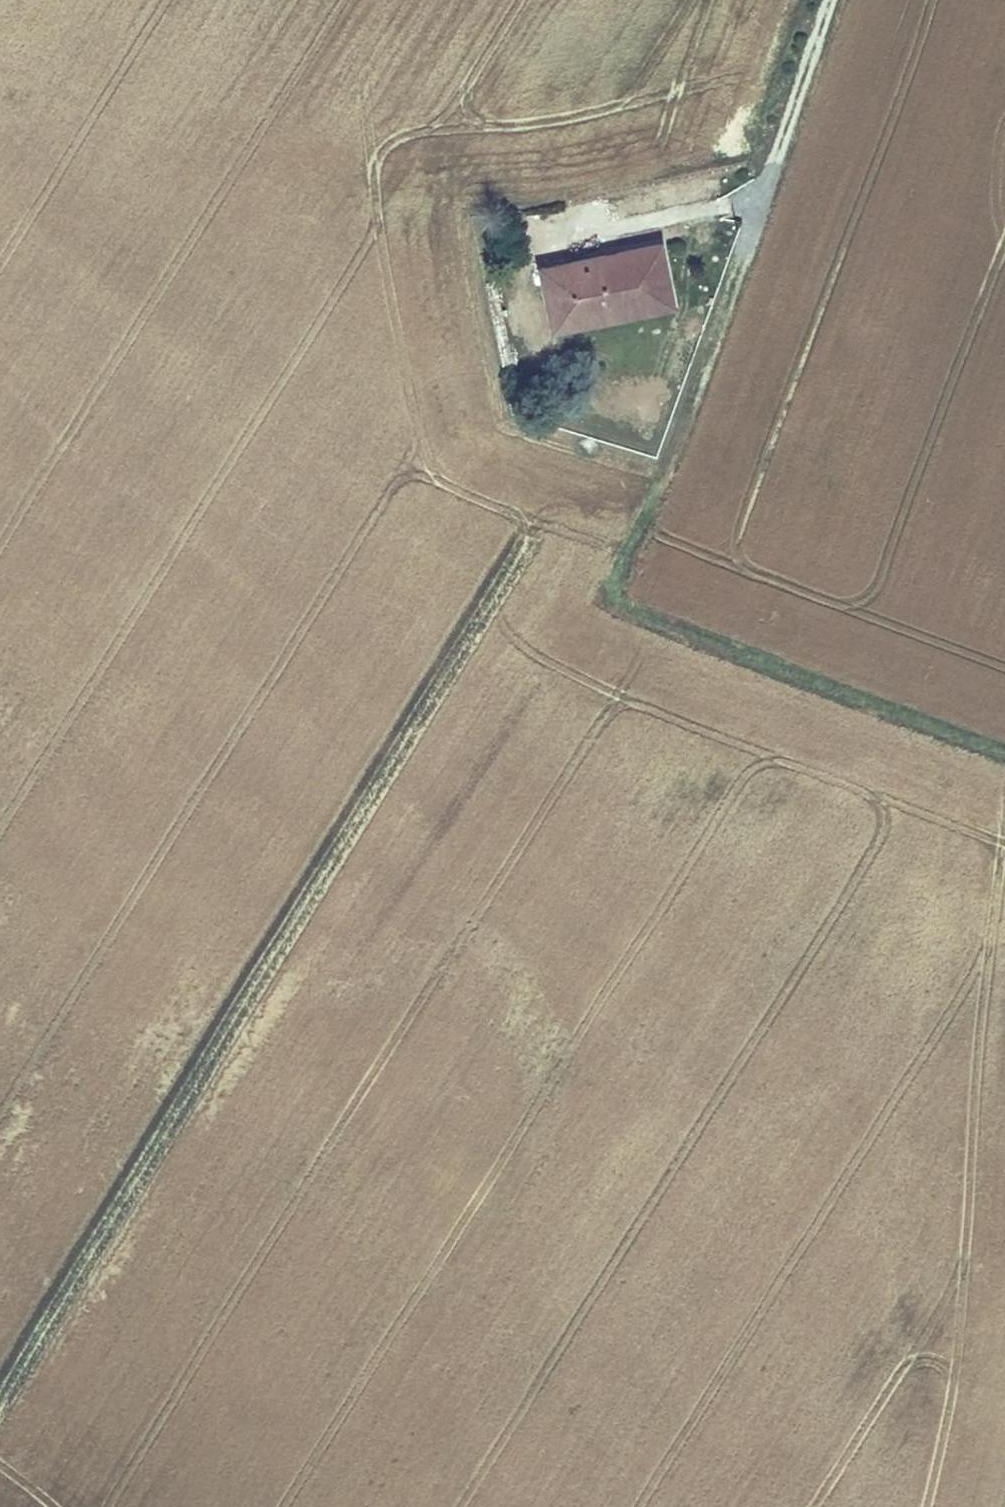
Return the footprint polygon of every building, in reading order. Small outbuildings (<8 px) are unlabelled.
[(663,244),(538,274),(551,323),(575,334),(576,330),(672,308),(676,300),(663,244)]
